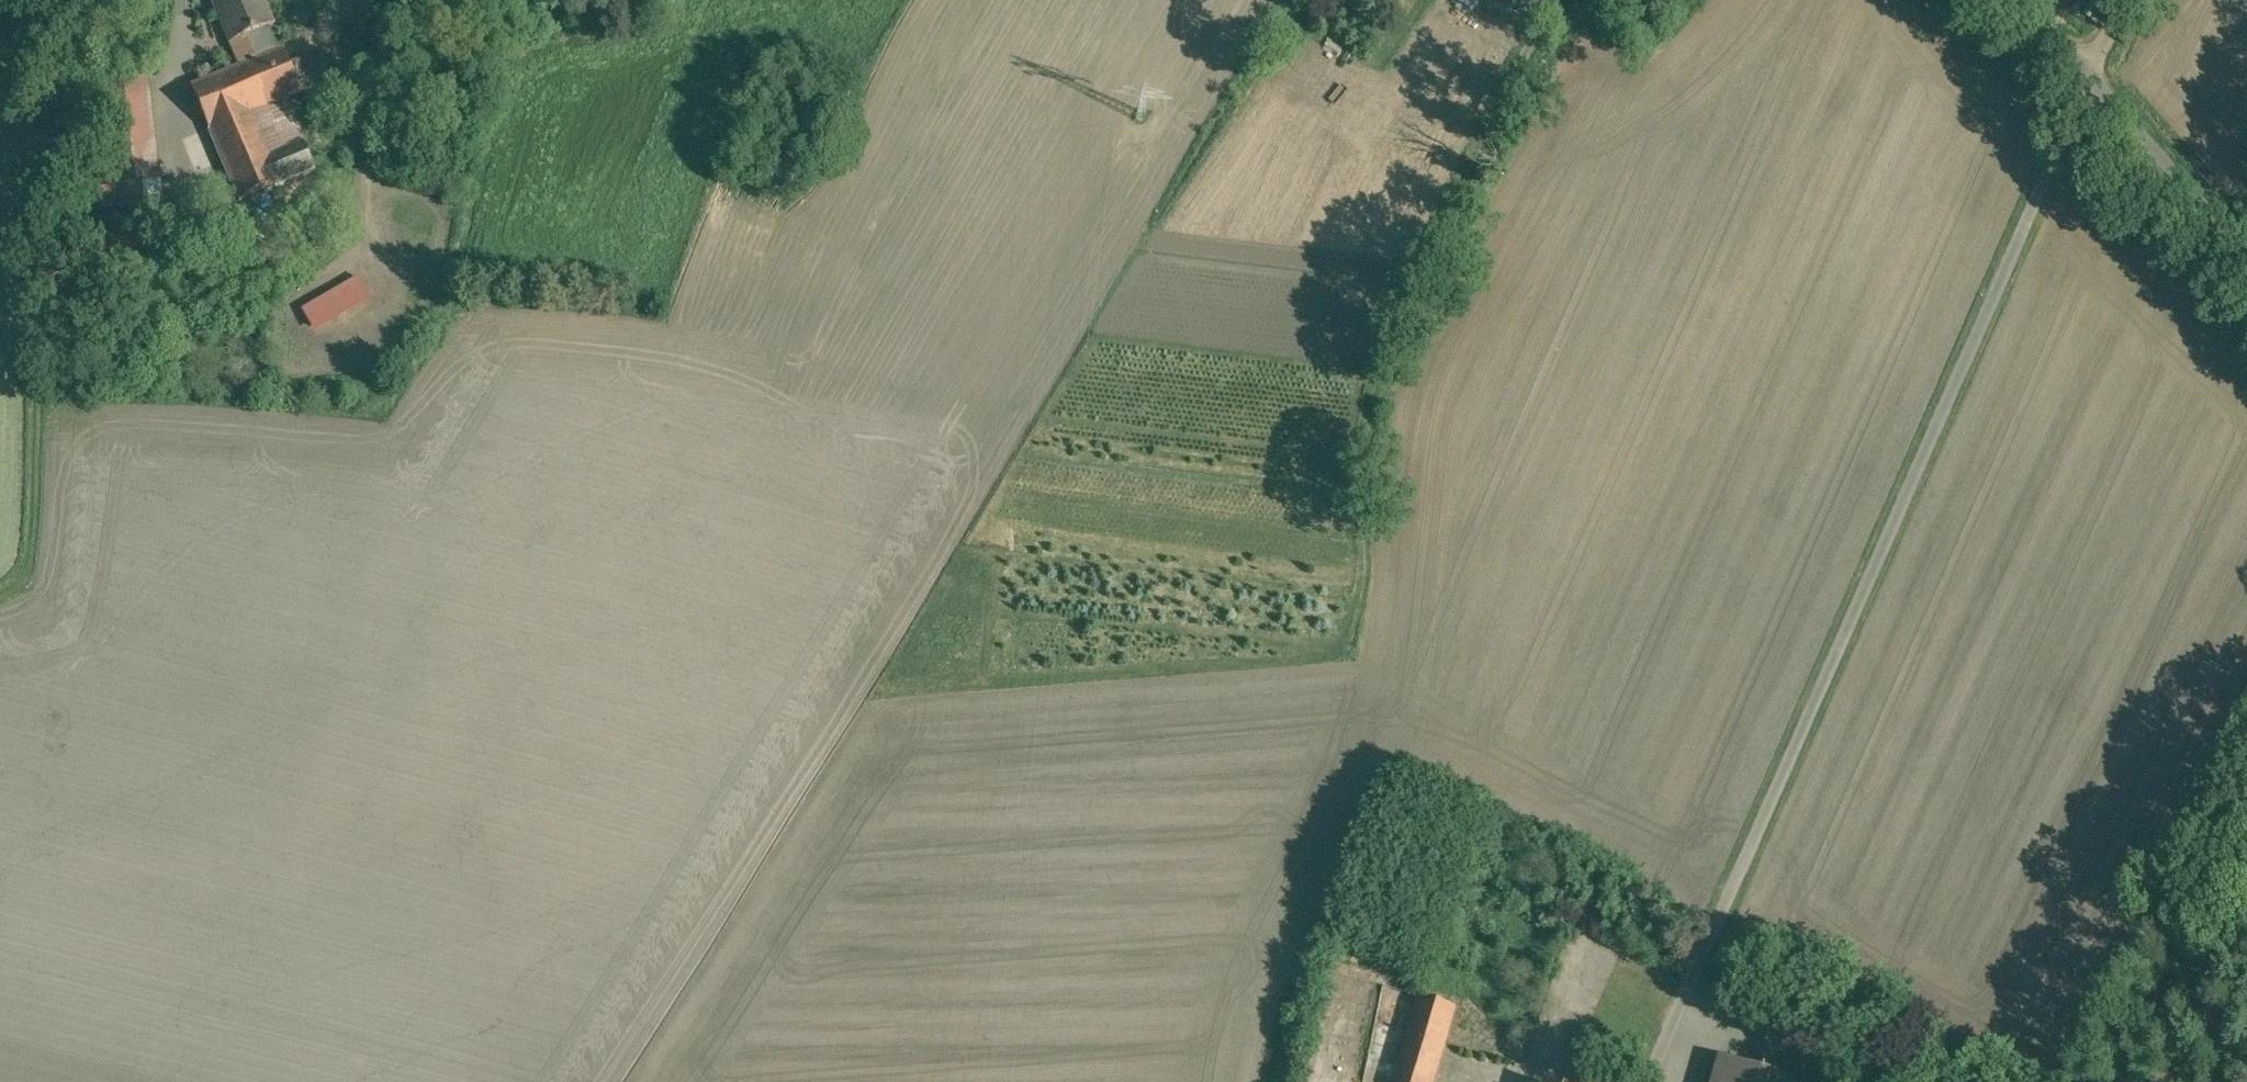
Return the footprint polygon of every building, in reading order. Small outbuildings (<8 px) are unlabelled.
[(238,67),(276,52),(268,31),(275,28),(263,0),(210,0),(238,67)] [(1642,0),(1617,0),(1632,12),(1642,0)] [(322,47),(292,61),(305,90),(336,76),(322,47)] [(304,96),(285,48),(276,52),(238,67),(190,86),(238,204),(317,172),(289,103),(304,96)] [(148,81),(106,86),(119,190),(161,184),(148,81)] [(357,278),(302,308),(315,333),(371,302),(357,278)] [(1422,980),(1385,967),(1354,1056),(1392,1069),(1422,980)] [(1690,1035),(1675,1081),(1767,1081),(1774,1062),(1690,1035)] [(1498,1064),(1492,1081),(1552,1081),(1498,1064)]
